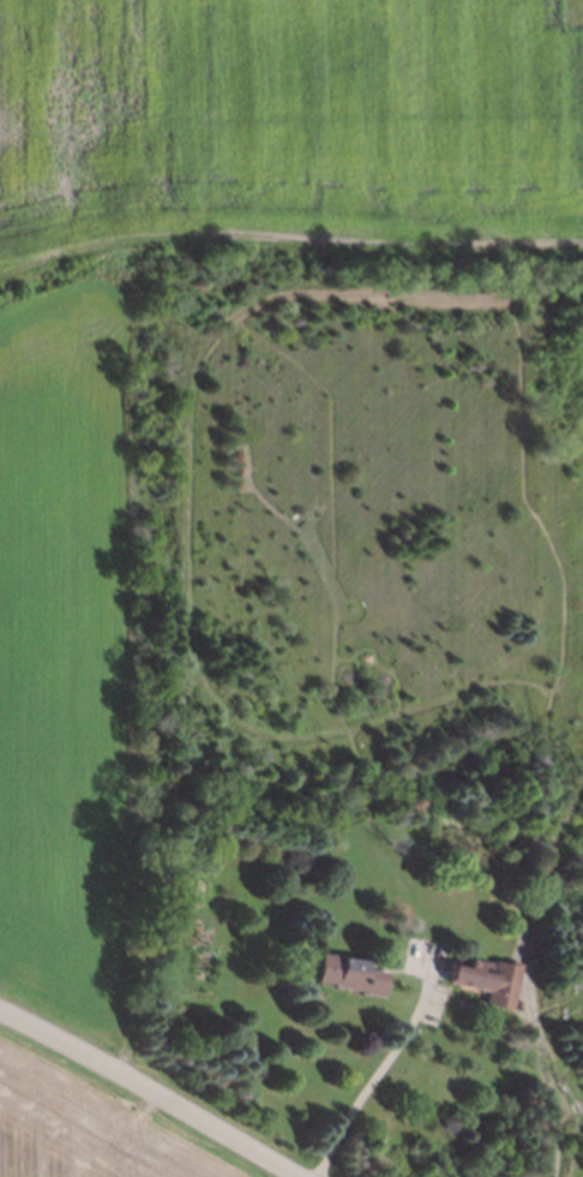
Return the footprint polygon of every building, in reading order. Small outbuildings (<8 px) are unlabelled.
[(379,993),(325,985),(326,979),(313,976),(317,955),(359,962),(357,967),(383,972),(379,993)] [(443,979),(449,958),(486,969),(488,958),(515,966),(503,1009),(479,1003),(482,991),(443,979)]
